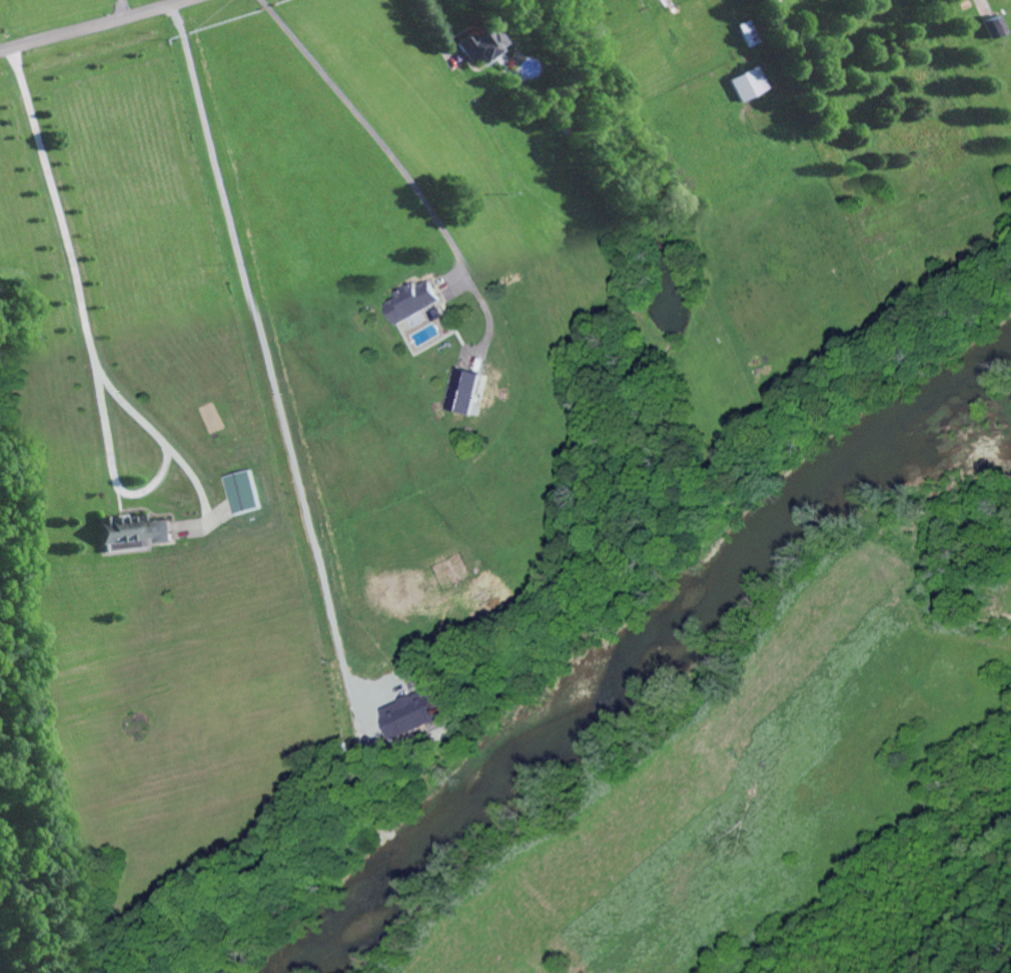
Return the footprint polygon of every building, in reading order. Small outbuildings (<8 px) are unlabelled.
[(1002,34),(995,16),(981,22),(988,40),(1002,34)] [(470,62),(477,57),(483,64),(509,46),(494,25),(469,43),(465,38),(457,43),(470,62)] [(768,89),(758,67),(729,80),(739,103),(768,89)] [(397,325),(443,302),(430,278),(397,295),(399,298),(387,305),(397,325)] [(474,415),(485,376),(459,369),(448,408),(474,415)] [(262,509),(252,471),(227,478),(236,515),(262,509)] [(171,521),(147,524),(146,515),(99,520),(103,553),(148,549),(147,541),(155,540),(155,545),(173,543),(171,521)] [(442,723),(437,710),(443,707),(435,689),(385,709),(398,741),(442,723)]
